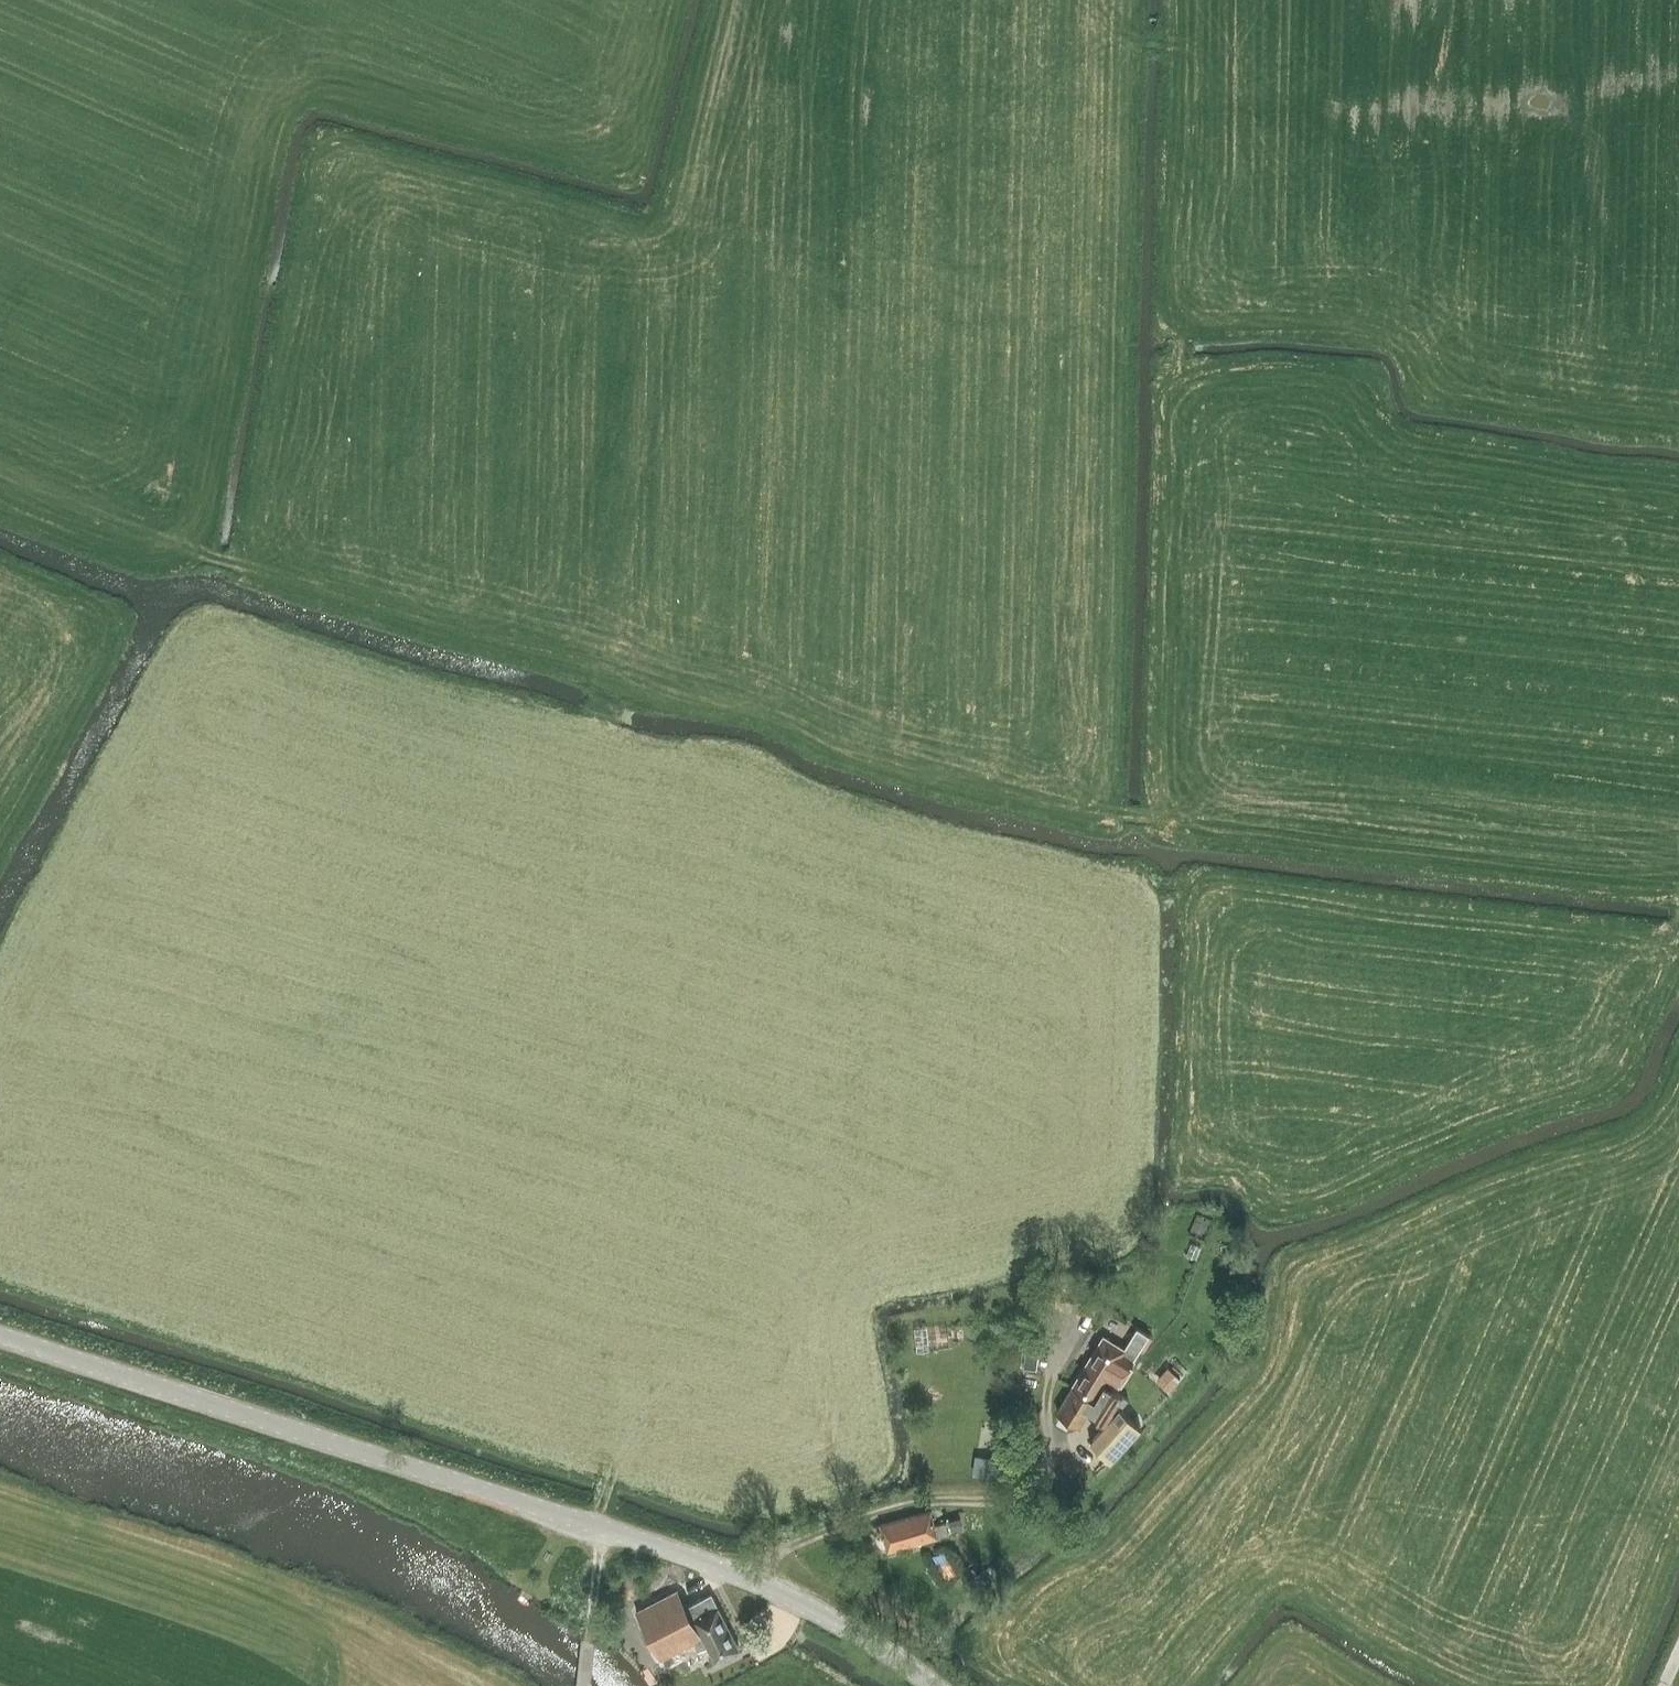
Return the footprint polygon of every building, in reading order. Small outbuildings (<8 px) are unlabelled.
[(1104,1335),(1073,1386),(1096,1400),(1105,1385),(1113,1391),(1116,1385),(1119,1387),(1135,1360),(1124,1353),(1126,1349),(1104,1335)] [(1038,1358),(1025,1357),(1024,1368),(1037,1369),(1038,1358)] [(1181,1378),(1168,1367),(1157,1380),(1170,1391),(1181,1378)] [(1058,1412),(1081,1426),(1089,1413),(1097,1418),(1113,1391),(1105,1385),(1096,1400),(1073,1386),(1058,1412)] [(1092,1441),(1112,1461),(1142,1427),(1121,1408),(1092,1441)] [(1005,1459),(976,1455),(973,1475),(1002,1479),(1005,1459)] [(882,1525),(889,1551),(950,1534),(947,1522),(935,1525),(931,1511),(882,1525)] [(953,1529),(963,1527),(961,1519),(951,1522),(953,1529)] [(679,1589),(636,1610),(661,1659),(695,1641),(700,1650),(708,1646),(716,1661),(740,1648),(712,1593),(688,1606),(679,1589)]
